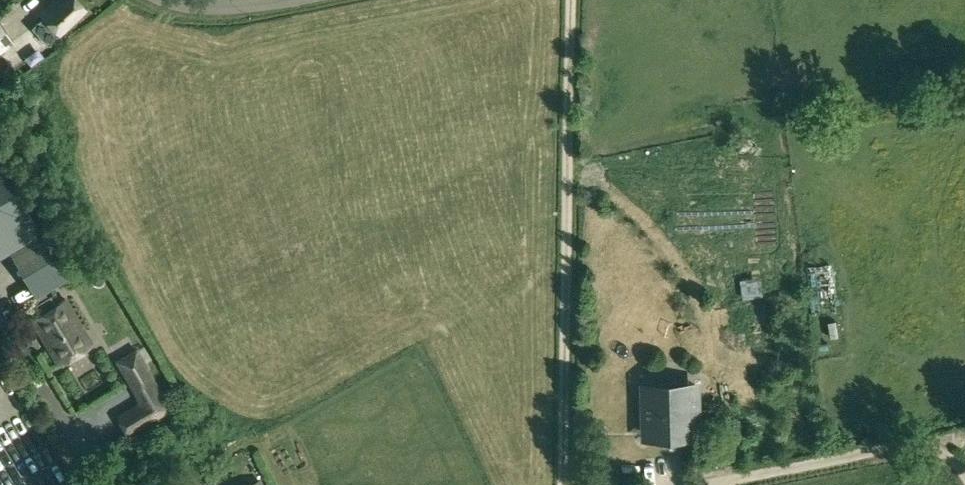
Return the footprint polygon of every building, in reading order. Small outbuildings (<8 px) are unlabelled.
[(34,27),(49,43),(61,31),(61,32),(86,9),(77,0),(59,0),(56,3),(53,0),(42,11),(46,15),(34,27)] [(16,39),(0,17),(0,50),(16,39)] [(41,232),(0,163),(0,256),(41,232)] [(66,299),(56,305),(50,295),(35,304),(41,314),(32,319),(58,364),(92,344),(66,299)] [(696,385),(646,387),(647,435),(697,433),(696,385)] [(172,410),(161,391),(141,402),(119,415),(130,434),(172,410)]
